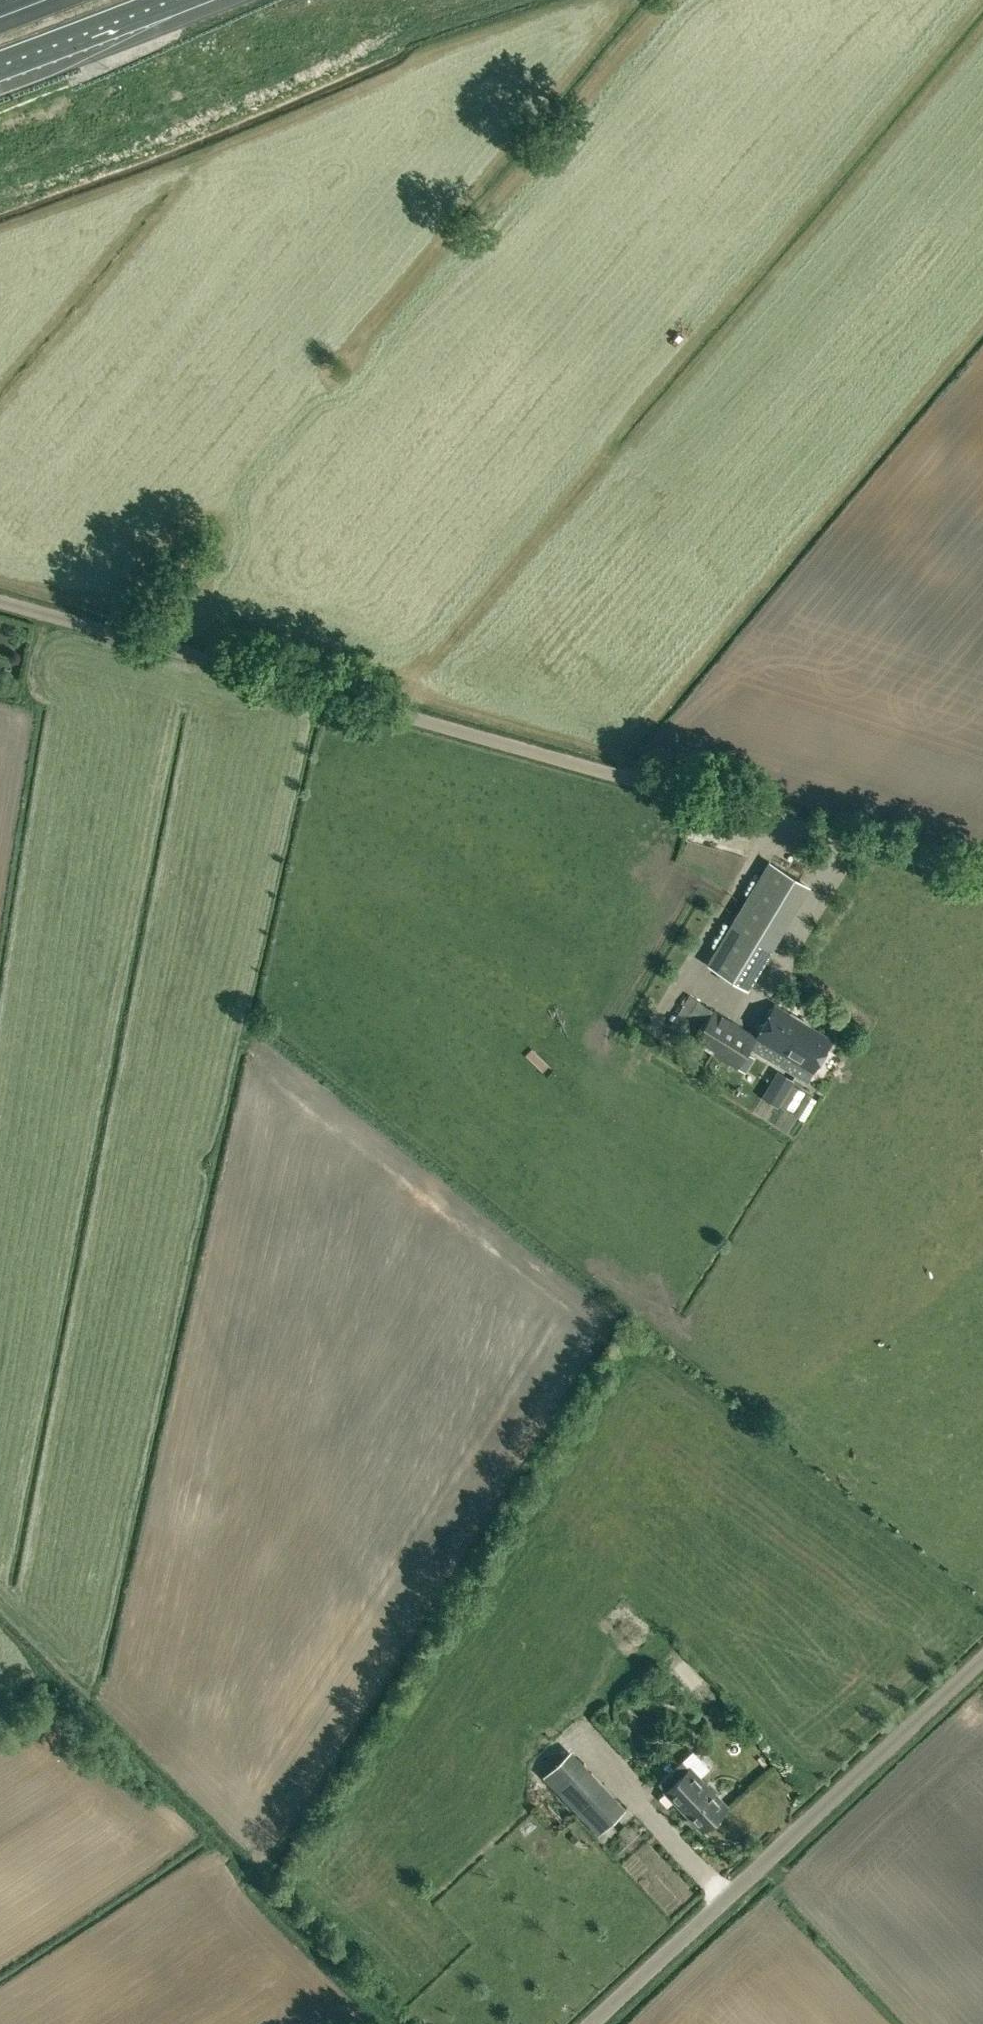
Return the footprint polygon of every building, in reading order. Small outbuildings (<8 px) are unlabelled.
[(744,984),(807,881),(767,857),(704,960),(744,984)] [(757,1035),(762,1038),(755,1049),(808,1081),(815,1069),(820,1060),(823,1060),(826,1054),(826,1051),(833,1039),(775,1005),(757,1034),(757,1035)] [(738,1067),(757,1035),(757,1034),(712,1007),(688,1048),(685,1054),(704,1066),(708,1060),(713,1052),(722,1058),(717,1066),(733,1076),(738,1067)] [(624,1811),(583,1767),(570,1752),(543,1777),(556,1792),(596,1836),(624,1811)] [(690,1767),(689,1767),(683,1760),(658,1782),(666,1790),(665,1790),(703,1830),(727,1806),(690,1767)]
